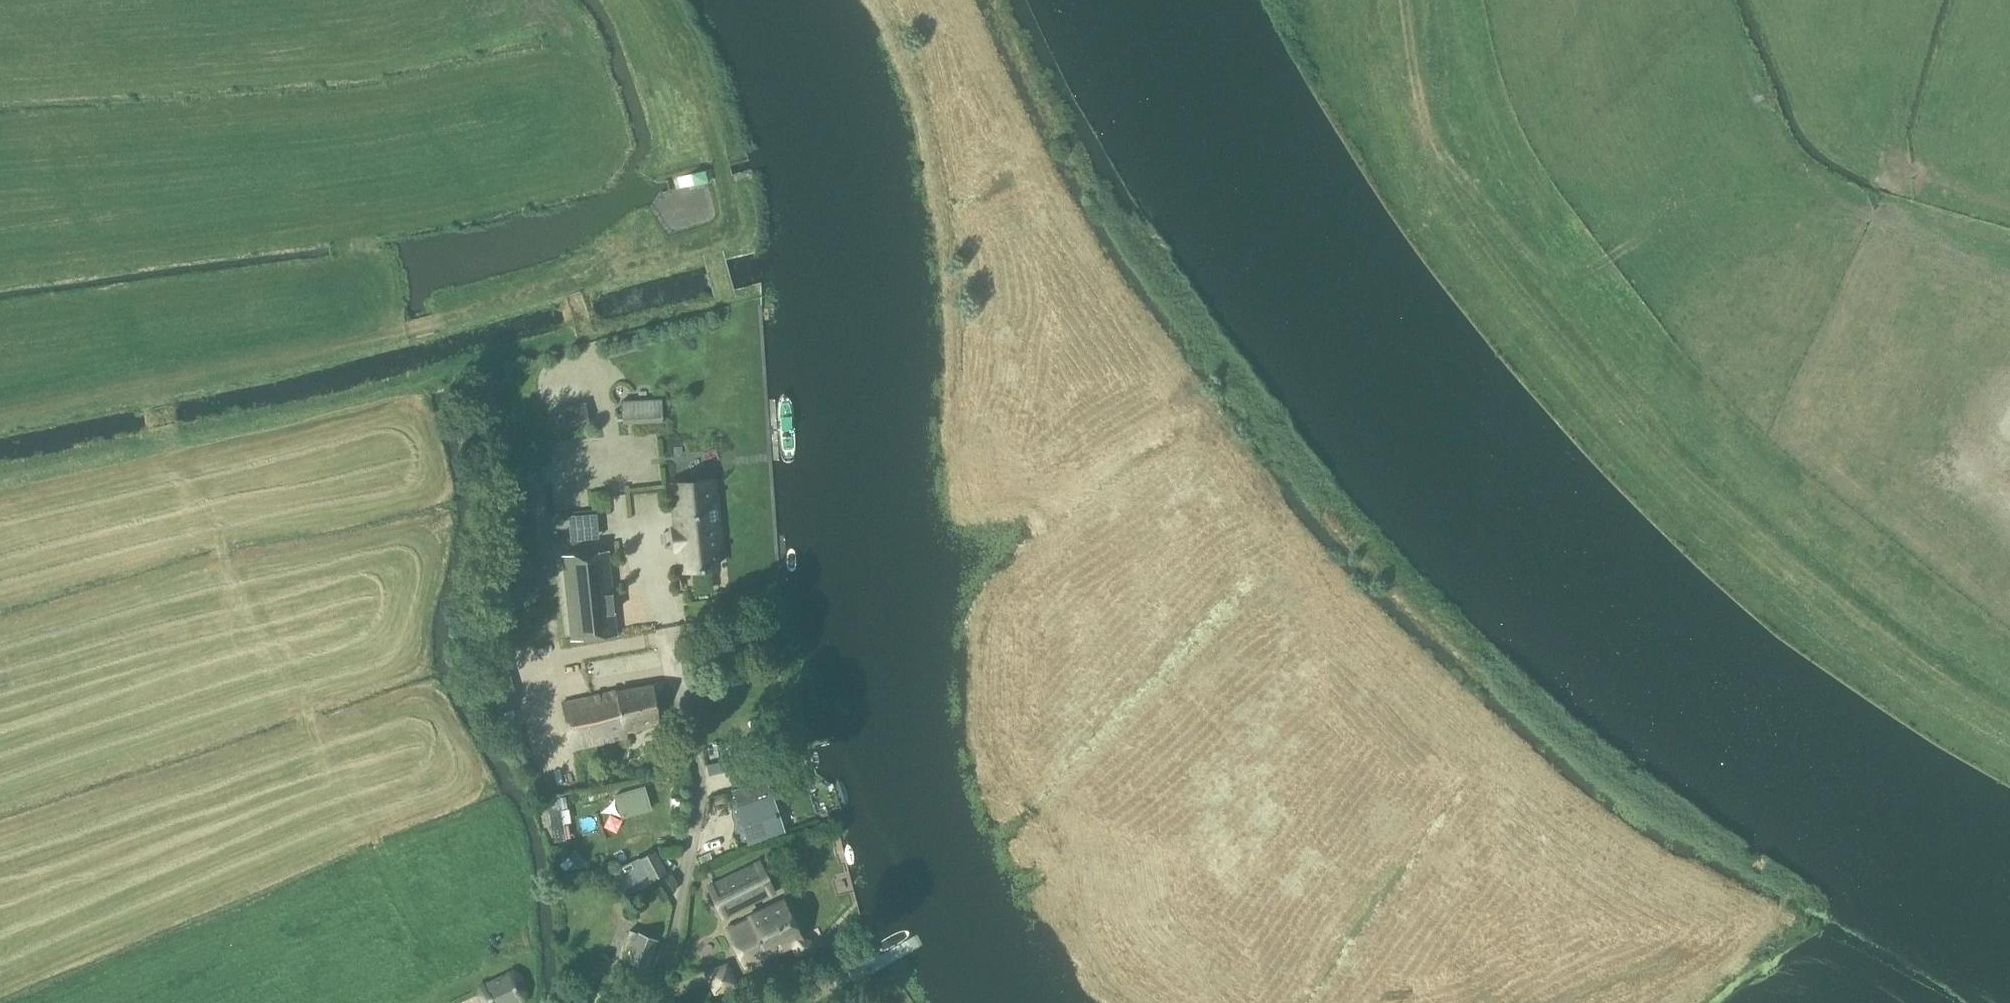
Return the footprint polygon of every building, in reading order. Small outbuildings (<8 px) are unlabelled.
[(694,185),(708,182),(705,170),(691,174),(694,185)] [(626,349),(638,346),(635,335),(623,338),(626,349)] [(662,400),(621,402),(622,419),(663,417),(662,400)] [(557,427),(588,421),(585,402),(553,408),(557,427)] [(703,570),(703,568),(716,567),(714,546),(711,546),(709,527),(716,526),(711,480),(672,484),(677,529),(673,529),(675,547),(679,547),(681,571),(698,569),(698,571),(703,570)] [(607,552),(563,556),(572,638),(616,634),(607,552)] [(745,658),(736,660),(738,668),(747,665),(745,658)] [(573,749),(624,738),(622,732),(659,725),(651,685),(563,703),(573,749)] [(735,767),(734,761),(708,766),(710,774),(723,771),(725,769),(735,767)] [(763,780),(733,786),(733,789),(735,794),(739,805),(736,806),(748,844),(781,834),(765,784),(763,780)] [(614,795),(621,818),(650,808),(643,786),(614,795)] [(547,810),(567,807),(565,795),(545,799),(547,810)] [(565,840),(561,810),(549,811),(554,842),(565,840)] [(559,864),(564,870),(565,869),(568,873),(576,866),(573,863),(567,856),(559,864)] [(622,892),(631,898),(665,877),(653,856),(639,864),(639,863),(614,877),(622,892)] [(721,919),(773,893),(758,862),(706,887),(721,919)] [(724,929),(743,968),(774,953),(775,955),(778,953),(777,951),(786,947),(787,949),(791,947),(796,957),(812,950),(808,941),(800,939),(782,901),(724,929)] [(655,943),(628,932),(618,958),(645,968),(655,943)] [(481,984),(479,996),(482,1002),(520,1002),(523,1002),(524,988),(520,978),(510,973),(481,984)] [(730,991),(716,997),(719,1002),(724,1002),(734,999),(730,991)]
